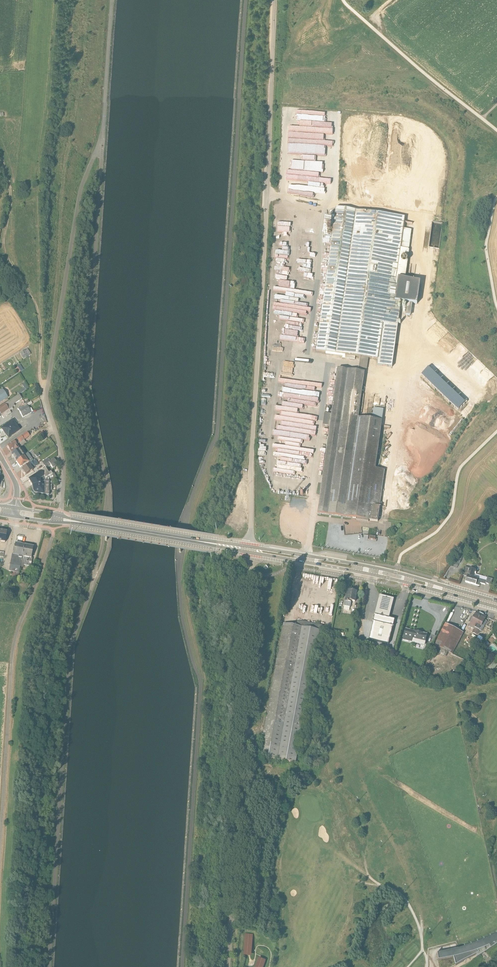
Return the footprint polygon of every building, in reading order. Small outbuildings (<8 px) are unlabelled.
[(404,218),(335,208),(315,351),(360,357),(358,369),(367,370),(368,358),(377,360),(376,365),(392,367),(401,302),(416,305),(420,282),(405,279),(413,222),(404,221),(404,218)] [(28,349),(20,354),(24,359),(31,354),(28,349)] [(429,368),(422,375),(459,410),(466,403),(429,368)] [(375,468),(379,437),(383,410),(373,408),(372,419),(358,417),(365,373),(337,369),(331,414),(324,413),(323,425),(329,426),(328,438),(317,513),(356,519),(356,521),(368,523),(368,521),(377,522),(385,470),(375,468)] [(25,383),(22,385),(25,388),(18,393),(20,395),(29,388),(25,383)] [(22,400),(19,395),(0,408),(0,418),(1,417),(3,420),(11,414),(10,412),(13,410),(12,409),(12,408),(14,407),(13,406),(22,400)] [(26,405),(17,410),(22,419),(31,414),(26,405)] [(12,421),(0,429),(8,440),(20,432),(12,421)] [(24,441),(29,437),(26,433),(6,448),(10,454),(15,451),(18,449),(16,447),(19,445),(21,448),(26,444),(24,441)] [(43,443),(47,439),(42,433),(38,437),(43,443)] [(11,456),(16,464),(23,457),(19,451),(11,456)] [(33,462),(28,455),(24,457),(23,457),(16,464),(20,469),(27,464),(28,466),(33,462)] [(36,463),(42,459),(40,457),(21,471),(25,477),(33,471),(31,470),(34,468),(35,469),(38,466),(36,463)] [(54,460),(44,467),(46,470),(50,467),(52,470),(57,466),(54,460)] [(32,490),(52,486),(54,486),(55,480),(56,479),(53,475),(52,476),(50,473),(48,475),(45,471),(28,481),(31,487),(32,490)] [(52,486),(32,490),(30,490),(31,493),(34,497),(40,497),(40,495),(48,497),(49,492),(51,492),(52,486)] [(24,547),(15,545),(13,556),(11,555),(9,567),(20,569),(24,547)] [(33,549),(24,547),(20,569),(23,569),(23,568),(28,569),(28,568),(30,569),(32,558),(31,558),(33,549)] [(485,585),(486,581),(478,579),(478,578),(474,577),(476,570),(469,568),(469,570),(465,568),(462,575),(467,576),(465,582),(479,586),(480,583),(485,585)] [(17,581),(18,575),(12,574),(11,580),(9,580),(8,584),(11,585),(12,580),(17,581)] [(357,593),(348,591),(348,595),(346,595),(344,607),(344,611),(349,612),(350,608),(351,603),(355,603),(357,593)] [(394,600),(380,597),(376,615),(389,618),(394,601),(394,600)] [(484,620),(486,617),(477,612),(469,626),(473,629),(472,633),(476,635),(479,630),(481,631),(487,621),(484,620)] [(395,621),(375,616),(369,640),(388,645),(395,621)] [(296,765),(319,638),(320,639),(321,632),(322,633),(323,627),(306,624),(306,623),(302,623),(298,622),(297,623),(296,627),(284,625),(260,758),(296,765)] [(463,633),(444,623),(433,644),(437,646),(436,647),(439,649),(437,653),(445,657),(448,652),(452,654),(463,633)] [(427,635),(405,629),(402,641),(424,646),(427,635)] [(496,933),(496,934),(495,934),(494,934),(494,935),(493,935),(492,935),(492,936),(491,936),(490,936),(490,937),(489,937),(488,937),(488,938),(487,938),(486,938),(485,939),(484,939),(483,939),(483,940),(482,940),(481,940),(481,941),(480,941),(479,941),(478,942),(477,942),(476,942),(475,943),(474,943),(473,943),(473,944),(472,944),(471,944),(470,944),(470,945),(469,945),(468,945),(467,945),(466,946),(465,946),(464,946),(463,947),(462,947),(461,947),(460,947),(460,948),(459,948),(458,948),(457,948),(456,949),(455,949),(454,949),(453,949),(452,950),(451,950),(450,950),(449,950),(449,951),(448,951),(447,951),(446,951),(445,951),(444,951),(444,952),(443,952),(442,952),(441,952),(440,952),(439,952),(438,953),(439,960),(438,960),(439,966),(451,966),(476,953),(477,956),(496,943),(496,933)] [(253,935),(245,934),(243,955),(251,956),(253,935)] [(258,957),(255,966),(263,966),(266,960),(263,959),(258,957)]
